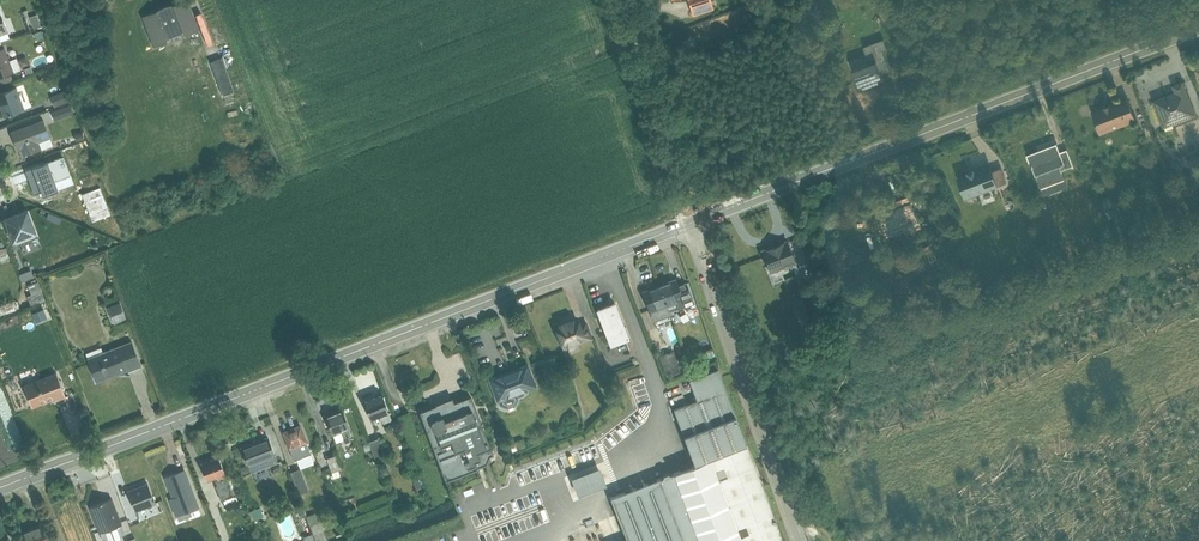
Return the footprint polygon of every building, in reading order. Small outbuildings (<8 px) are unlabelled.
[(141,15),(152,46),(197,29),(187,0),(180,0),(141,15)] [(692,16),(712,10),(709,0),(687,0),(692,16)] [(9,33),(0,10),(0,37),(9,33)] [(28,17),(29,29),(39,29),(38,16),(28,17)] [(34,32),(34,40),(43,40),(42,32),(34,32)] [(15,75),(4,49),(0,51),(0,82),(15,75)] [(223,95),(235,90),(220,56),(208,61),(223,95)] [(862,95),(892,84),(883,61),(854,72),(862,95)] [(123,75),(114,79),(122,98),(131,94),(123,75)] [(1164,132),(1198,119),(1183,79),(1149,92),(1164,132)] [(26,115),(16,89),(0,95),(0,108),(6,123),(26,115)] [(50,94),(53,108),(50,109),(53,120),(71,115),(65,91),(50,94)] [(1100,135),(1138,120),(1128,97),(1091,112),(1100,135)] [(50,139),(44,122),(11,133),(21,159),(54,147),(50,139)] [(1034,176),(1065,164),(1057,142),(1025,154),(1034,176)] [(24,169),(33,195),(41,192),(42,195),(57,190),(54,181),(69,176),(62,157),(24,169)] [(966,199),(999,187),(990,163),(957,175),(966,199)] [(93,221),(110,214),(98,186),(80,194),(93,221)] [(888,231),(918,221),(911,199),(881,209),(888,231)] [(15,245),(38,235),(29,210),(5,219),(15,245)] [(772,273),(797,263),(788,240),(762,251),(772,273)] [(21,282),(33,277),(30,269),(18,273),(21,282)] [(674,311),(696,303),(687,278),(665,287),(674,311)] [(32,298),(41,294),(36,282),(27,286),(32,298)] [(674,311),(665,287),(646,295),(655,319),(674,311)] [(611,343),(632,336),(618,300),(598,307),(611,343)] [(15,310),(12,301),(0,305),(0,315),(15,310)] [(120,302),(106,306),(111,324),(125,321),(120,302)] [(41,309),(30,314),(35,324),(46,319),(41,309)] [(565,348),(588,339),(578,314),(555,323),(565,348)] [(96,384),(141,368),(132,341),(86,357),(96,384)] [(672,351),(660,354),(665,371),(677,368),(672,351)] [(498,402),(537,386),(528,362),(489,378),(498,402)] [(32,409),(65,398),(56,371),(23,383),(32,409)] [(370,418),(389,412),(382,390),(363,396),(370,418)] [(420,409),(447,480),(498,460),(473,395),(456,401),(454,396),(420,409)] [(335,436),(351,430),(342,407),(326,413),(335,436)] [(611,508),(625,540),(786,540),(734,417),(679,440),(693,474),(611,508)] [(294,459),(311,453),(300,424),(283,430),(294,459)] [(368,439),(372,455),(383,452),(379,436),(368,439)] [(253,471),(279,461),(269,437),(243,447),(253,471)] [(221,498),(233,493),(219,454),(202,460),(209,480),(214,479),(221,498)] [(336,454),(328,454),(329,476),(338,475),(336,454)] [(577,493),(605,483),(599,464),(570,475),(577,493)] [(299,466),(288,469),(296,493),(307,489),(299,466)] [(176,515),(200,506),(186,468),(162,476),(176,515)] [(137,511),(157,503),(148,481),(128,489),(137,511)] [(100,532),(123,523),(111,496),(89,506),(100,532)] [(259,506),(249,510),(253,519),(263,515),(259,506)] [(311,533),(302,536),(304,540),(326,540),(315,512),(305,516),(311,533)] [(41,522),(22,529),(27,540),(49,540),(41,522)]
